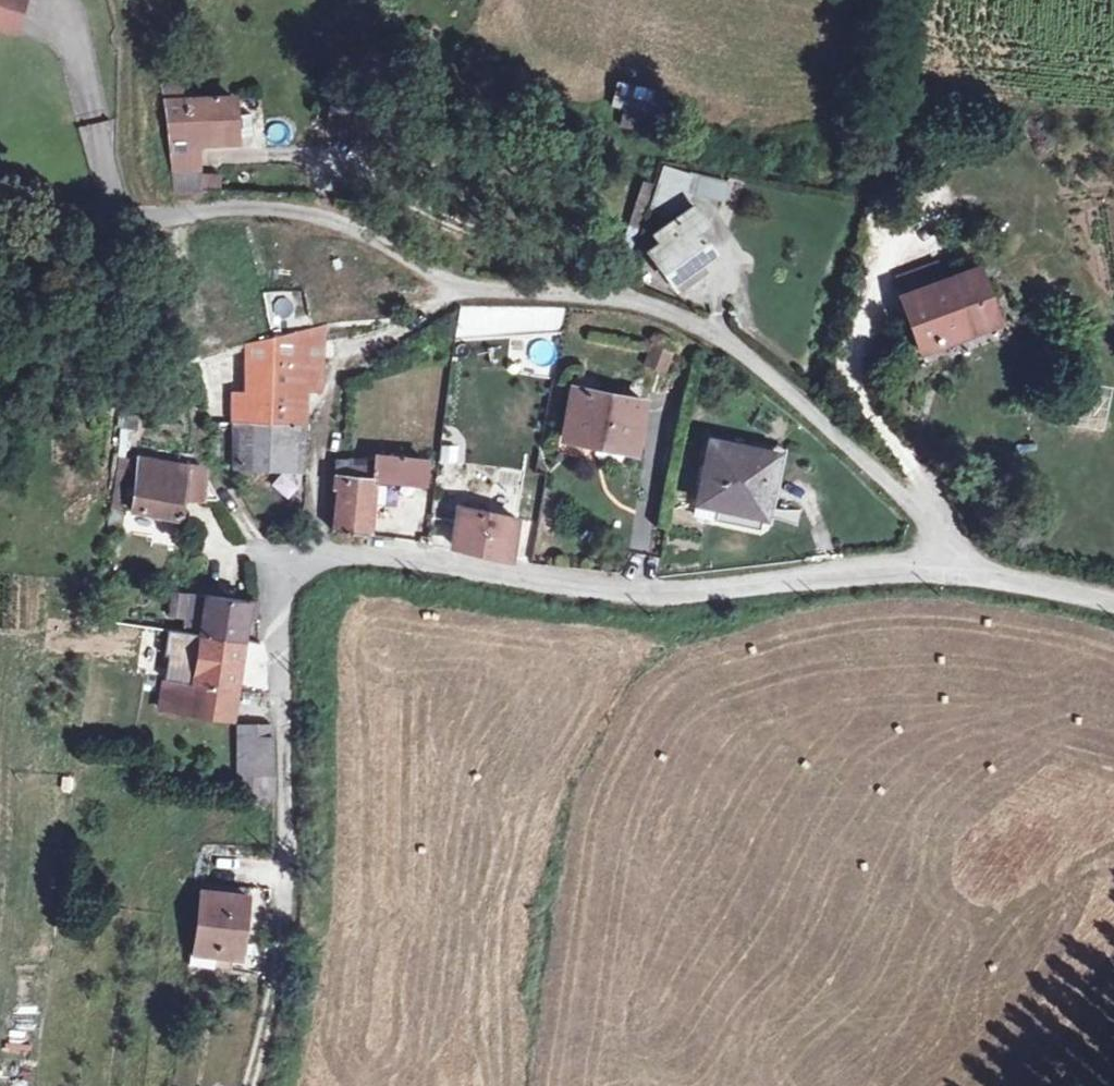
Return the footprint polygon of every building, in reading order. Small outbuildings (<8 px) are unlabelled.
[(10,18),(16,0),(0,0),(0,14),(10,18)] [(10,18),(0,14),(0,33),(4,34),(10,18)] [(611,107),(623,110),(620,124),(659,132),(668,91),(617,80),(611,107)] [(184,203),(204,205),(200,154),(238,150),(234,105),(162,109),(170,190),(175,200),(184,203)] [(655,188),(679,192),(691,195),(694,181),(658,176),(655,188)] [(725,186),(694,181),(691,195),(689,202),(722,207),(725,186)] [(675,221),(679,192),(655,188),(648,224),(665,227),(675,221)] [(659,272),(674,290),(700,268),(715,256),(699,238),(704,231),(689,214),(656,242),(665,253),(652,264),(659,272)] [(711,281),(700,268),(674,290),(685,303),(711,281)] [(925,353),(950,345),(946,338),(1001,318),(984,269),(904,295),(925,353)] [(1005,327),(1001,318),(946,338),(950,345),(1005,327)] [(328,340),(307,343),(306,357),(326,356),(328,340)] [(307,343),(269,348),(269,370),(306,371),(306,357),(307,343)] [(679,354),(653,345),(646,365),(672,374),(679,354)] [(254,352),(248,402),(268,402),(269,370),(269,348),(254,352)] [(268,402),(248,402),(230,402),(231,429),(298,434),(301,404),(319,404),(322,371),(306,371),(269,370),(268,402)] [(643,414),(574,401),(565,448),(595,454),(596,447),(636,454),(643,414)] [(295,476),(298,434),(231,429),(234,474),(295,476)] [(220,506),(203,474),(186,474),(187,459),(156,453),(154,469),(135,464),(126,512),(178,521),(181,501),(222,509),(220,506)] [(707,459),(695,518),(760,532),(772,473),(707,459)] [(334,473),(334,487),(369,488),(371,474),(334,473)] [(412,481),(371,474),(369,488),(334,487),(333,542),(367,545),(368,517),(407,523),(412,481)] [(516,527),(463,515),(456,555),(508,565),(516,527)] [(203,640),(208,600),(177,596),(171,635),(186,637),(203,640)] [(263,606),(208,600),(203,640),(243,646),(246,627),(263,626),(263,606)] [(168,661),(181,663),(186,637),(171,635),(165,634),(162,660),(168,661)] [(243,646),(203,640),(199,666),(181,663),(168,661),(165,686),(235,696),(243,646)] [(235,696),(165,686),(162,714),(230,724),(235,696)] [(279,788),(274,748),(252,749),(253,788),(279,788)] [(256,928),(257,909),(203,900),(199,958),(241,967),(245,926),(256,928)]
